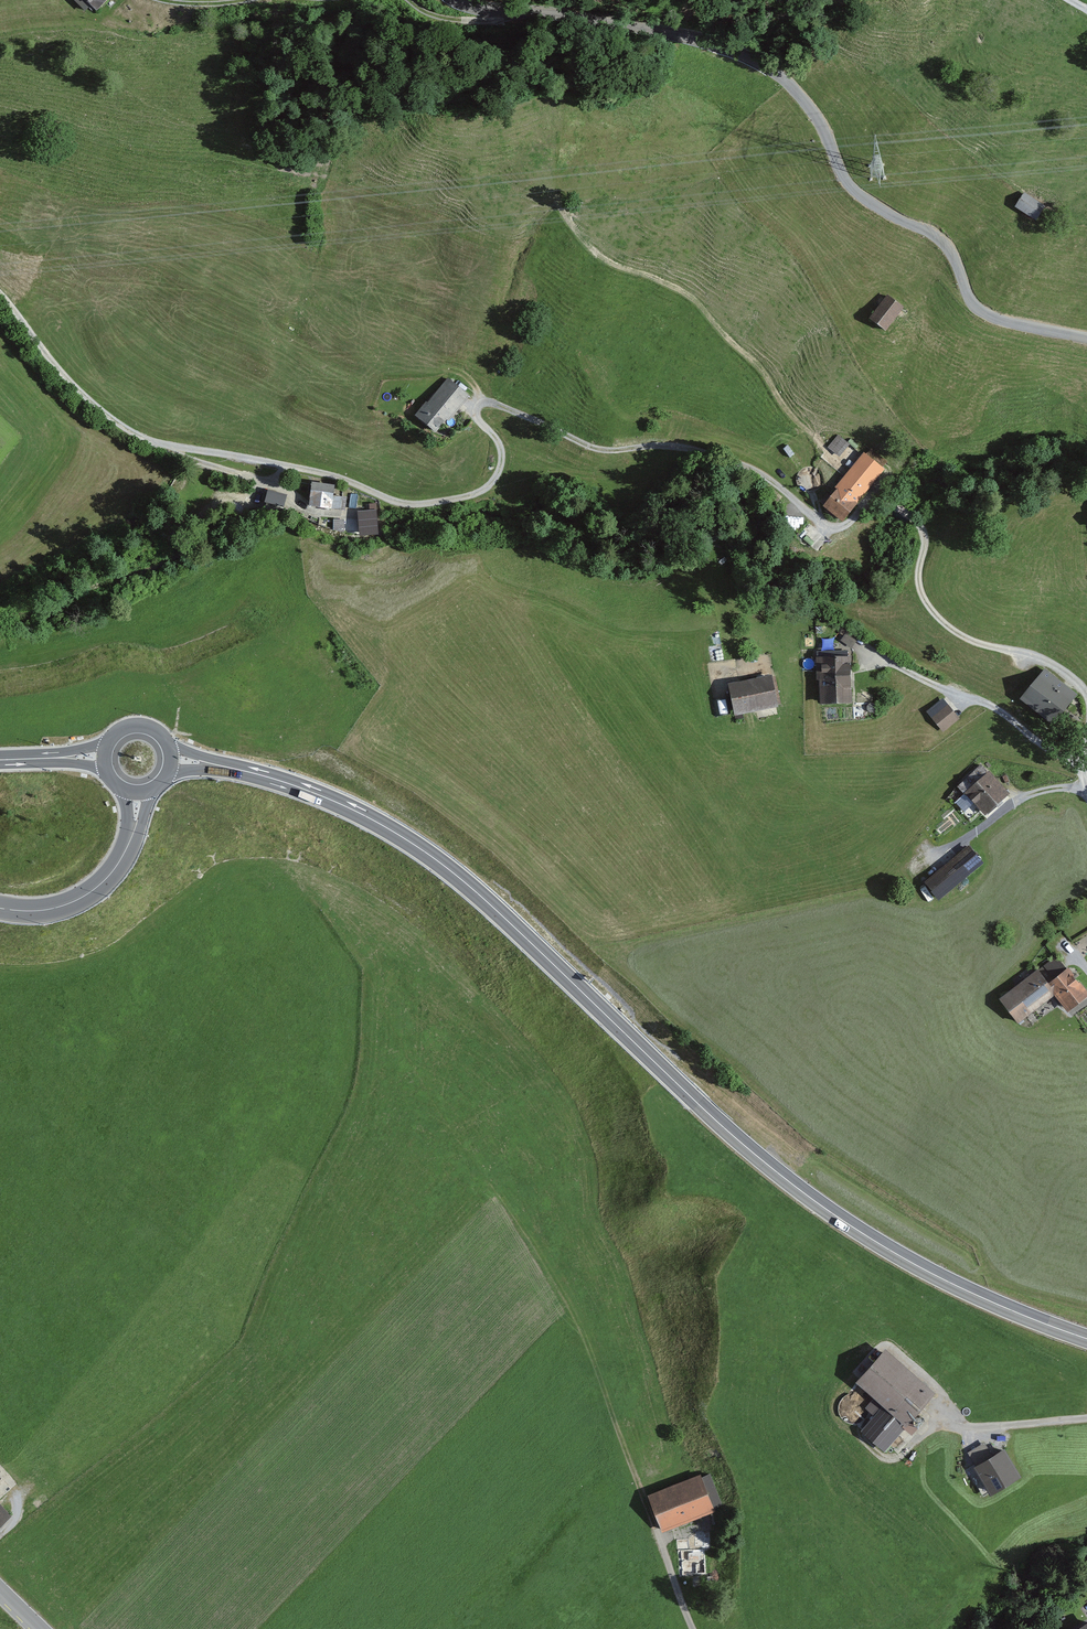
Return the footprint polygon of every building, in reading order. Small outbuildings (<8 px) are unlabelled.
[(84,17),(102,0),(68,0),(84,17)] [(1044,209),(1024,195),(1013,211),(1033,225),(1044,209)] [(886,298),(866,322),(881,334),(901,309),(886,298)] [(430,434),(466,396),(447,379),(412,417),(430,434)] [(854,453),(838,438),(829,449),(832,452),(826,459),(838,470),(854,453)] [(838,521),(881,470),(877,467),(883,461),(872,452),(867,458),(863,455),(820,506),(838,521)] [(333,486),(304,485),(303,508),(332,509),(333,486)] [(264,491),(242,486),(240,499),(250,501),(251,495),(263,497),(264,491)] [(287,496),(269,491),(266,501),(284,506),(287,496)] [(374,513),(357,514),(359,531),(375,529),(374,513)] [(859,638),(847,630),(841,640),(853,648),(859,638)] [(850,652),(811,654),(813,706),(852,704),(850,652)] [(1066,686),(1043,669),(1020,699),(1043,717),(1066,686)] [(771,672),(721,680),(727,714),(776,706),(771,672)] [(959,716),(943,697),(926,711),(943,730),(959,716)] [(1007,794),(979,764),(957,784),(985,814),(1007,794)] [(982,863),(968,846),(922,882),(936,899),(982,863)] [(1035,970),(997,999),(1016,1024),(1053,997),(1064,1012),(1086,995),(1086,993),(1067,967),(1045,983),(1035,970)] [(934,1395),(882,1349),(852,1382),(883,1409),(861,1434),(882,1453),(934,1395)] [(975,1457),(992,1449),(987,1439),(970,1446),(975,1457)] [(1011,1447),(979,1464),(992,1489),(1025,1472),(1011,1447)] [(703,1477),(650,1497),(662,1531),(715,1511),(703,1477)] [(697,1546),(680,1547),(681,1578),(708,1577),(707,1551),(716,1550),(715,1533),(696,1534),(697,1546)]
